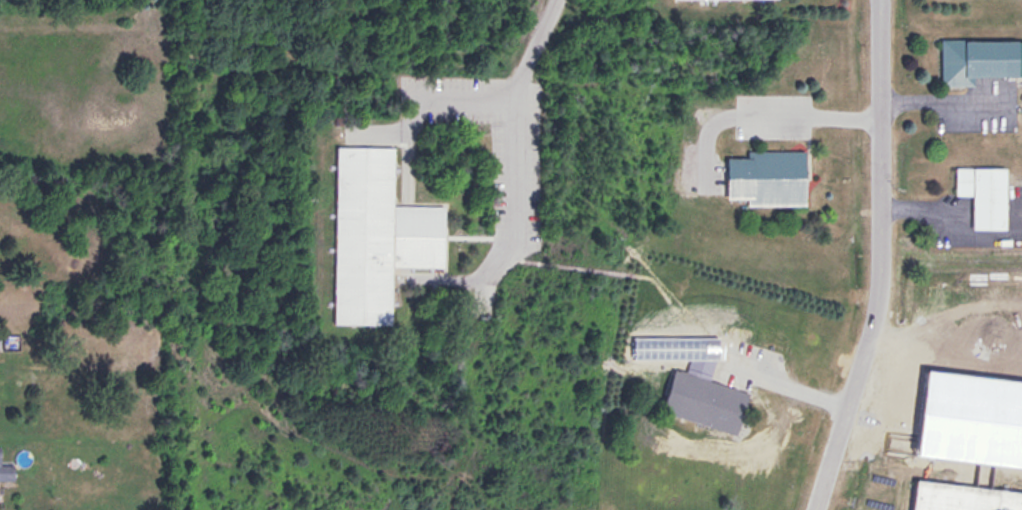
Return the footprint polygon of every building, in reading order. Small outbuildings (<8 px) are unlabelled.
[(976,74),(1020,74),(1021,38),(943,37),(943,83),(976,83),(976,74)] [(336,321),(393,322),(394,265),(447,265),(447,203),(395,203),(396,145),(338,144),(336,321)] [(750,203),(808,203),(807,149),(749,149),(749,155),(730,155),(730,196),(750,196),(750,203)] [(1008,227),(1008,165),(957,165),(957,194),(974,194),(974,227),(1008,227)] [(663,410),(739,432),(752,389),(675,367),(663,410)] [(16,477),(16,463),(3,463),(3,444),(0,444),(0,477),(16,477)] [(917,478),(914,509),(1021,509),(1021,489),(917,478)]
